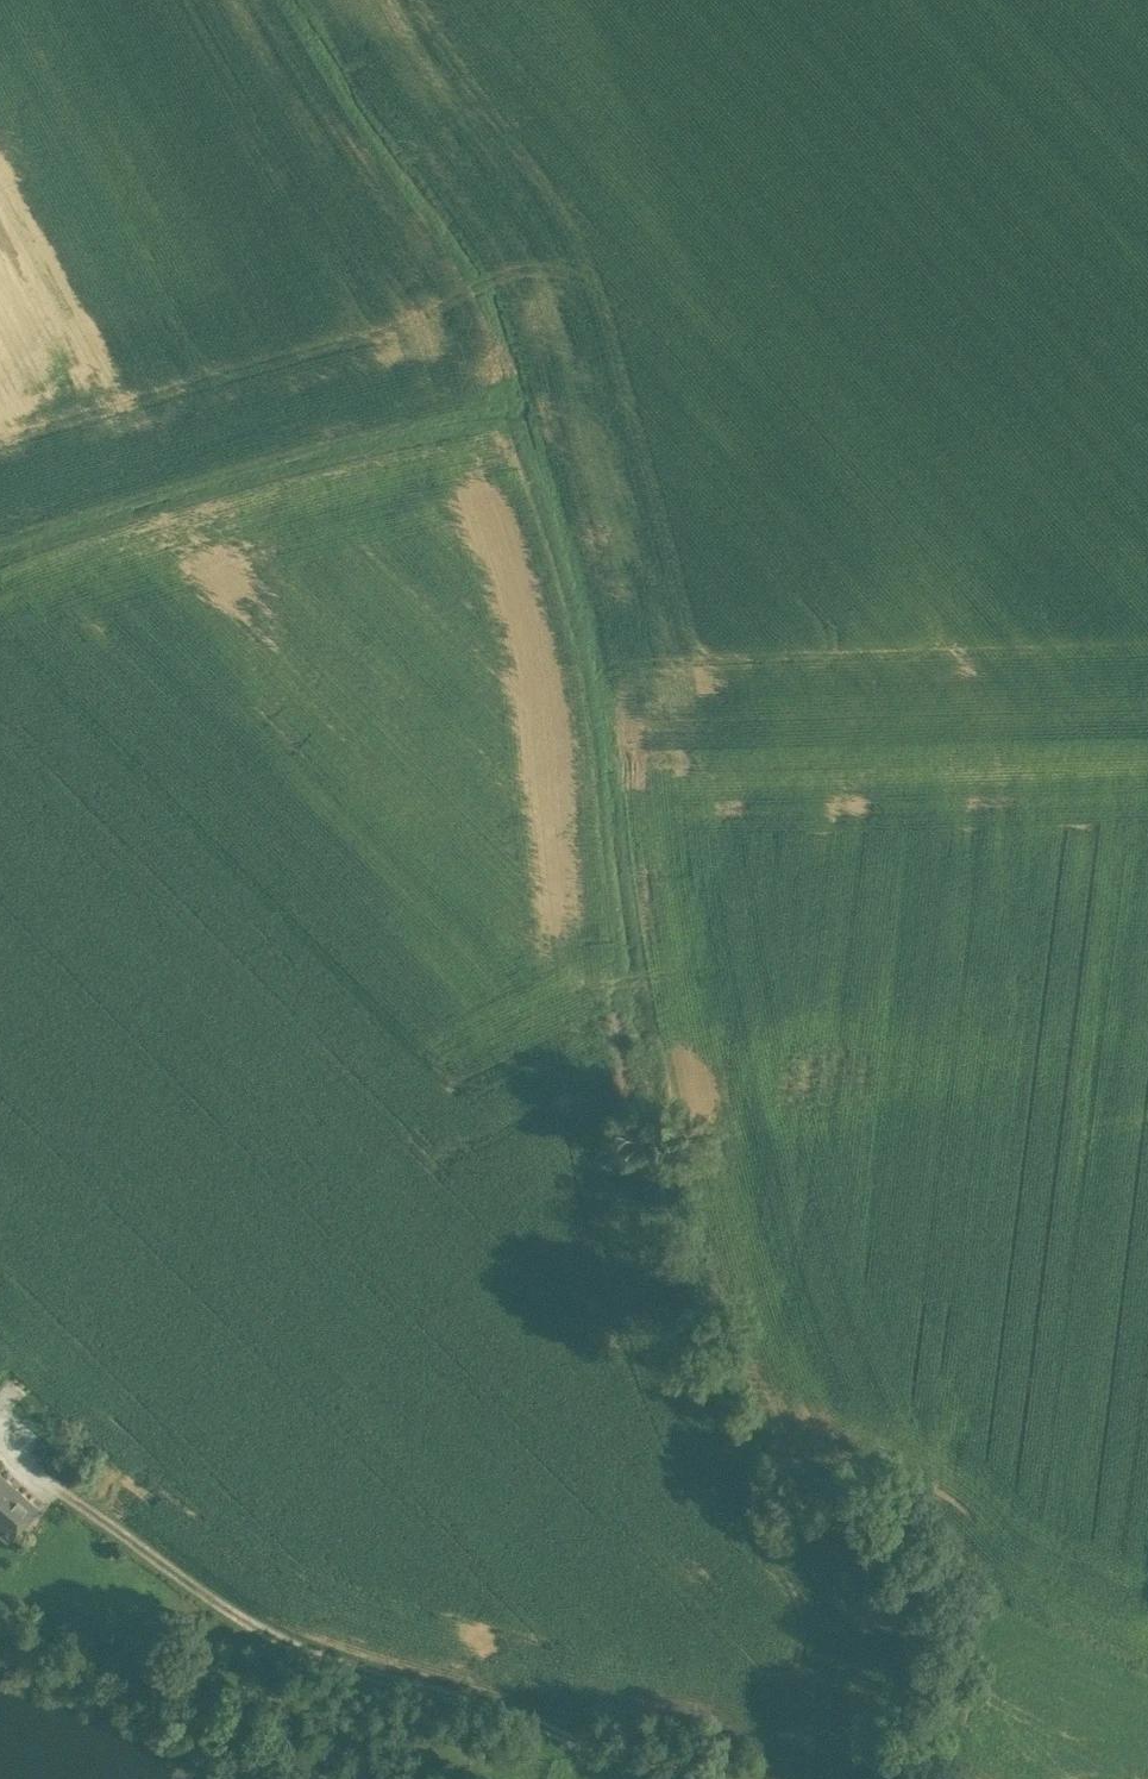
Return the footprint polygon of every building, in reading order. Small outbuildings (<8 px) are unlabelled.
[(14,1484),(0,1472),(0,1499),(14,1484)] [(14,1484),(0,1499),(0,1532),(9,1540),(40,1507),(14,1484)]
